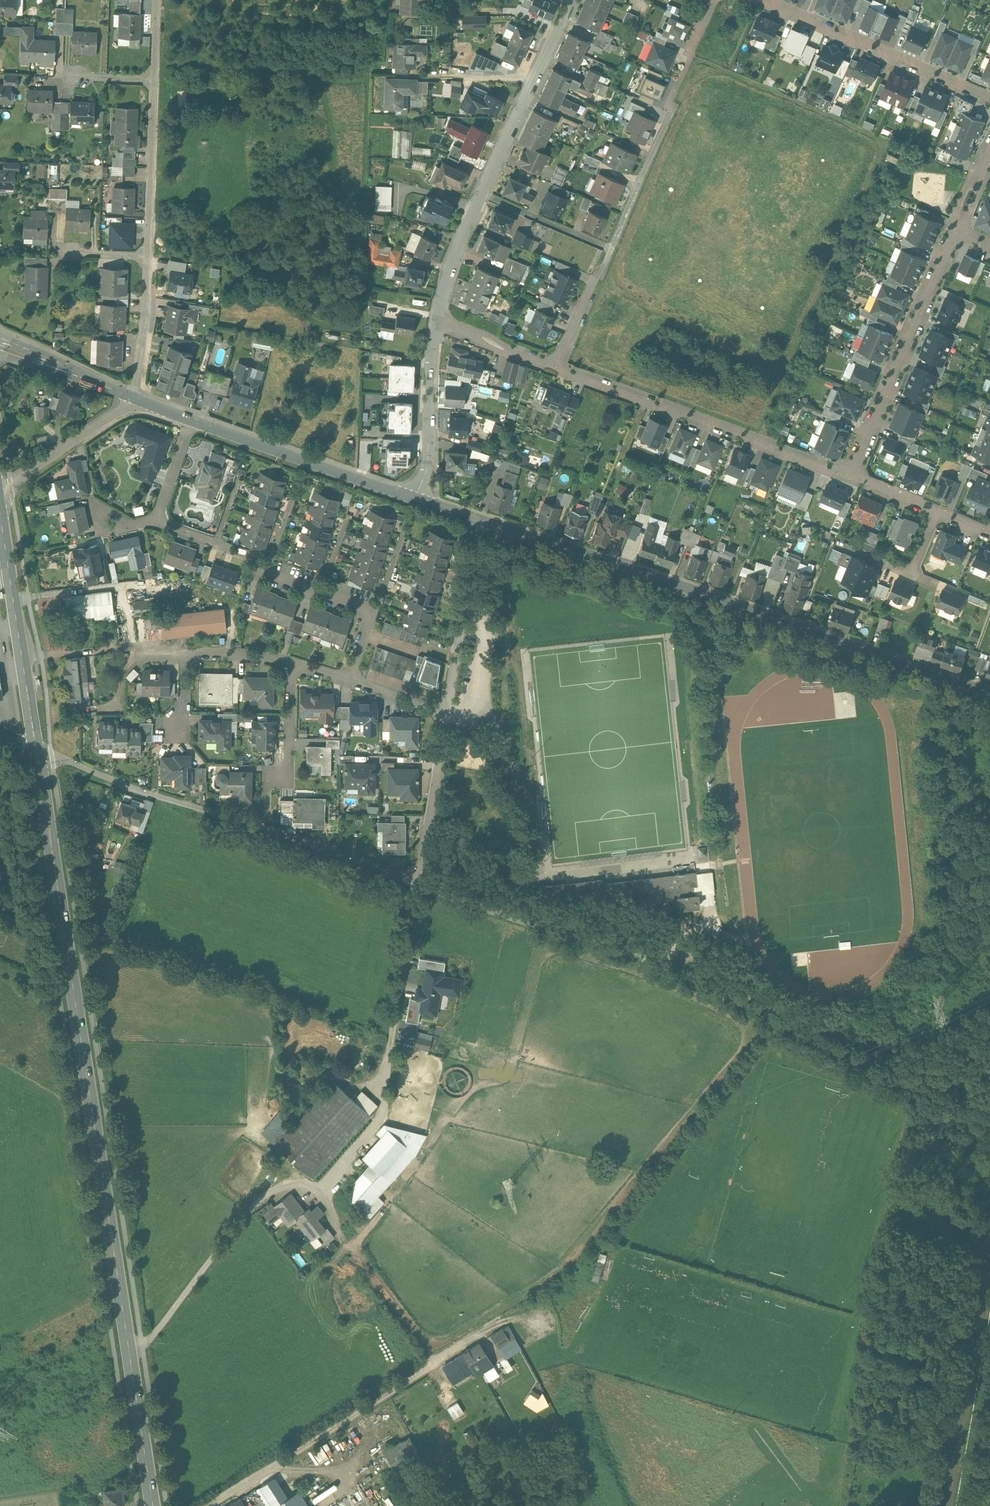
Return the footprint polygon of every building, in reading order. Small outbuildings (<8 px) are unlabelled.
[(15,14),(16,0),(0,0),(0,13),(15,14)] [(401,13),(421,13),(421,1),(433,1),(433,0),(401,0),(401,13)] [(548,0),(532,0),(532,1),(531,0),(523,0),(521,5),(528,9),(549,19),(556,3),(548,0)] [(601,0),(586,0),(583,5),(605,15),(609,4),(601,0)] [(816,8),(831,15),(838,0),(819,0),(816,8)] [(831,15),(837,18),(837,17),(847,22),(856,0),(838,0),(831,15)] [(141,2),(130,1),(130,14),(140,14),(141,2)] [(605,15),(583,5),(577,20),(598,29),(605,15)] [(869,7),(861,27),(870,31),(871,28),(876,30),(883,12),(869,7)] [(65,8),(57,8),(56,34),(64,34),(65,22),(65,8)] [(74,8),(65,8),(65,22),(73,22),(74,8)] [(632,13),(627,11),(622,22),(628,24),(632,13)] [(882,33),(881,36),(889,39),(898,19),(883,12),(876,30),(882,33)] [(130,14),(120,13),(119,37),(139,38),(140,14),(130,14)] [(632,13),(628,24),(633,27),(638,16),(632,13)] [(485,16),(463,16),(463,27),(485,27),(485,16)] [(908,16),(901,33),(908,36),(913,25),(916,19),(908,16)] [(688,25),(670,17),(663,34),(681,42),(688,25)] [(779,25),(772,22),(773,20),(767,18),(766,20),(759,17),(751,34),(753,35),(753,33),(753,35),(757,37),(763,40),(763,39),(769,42),(772,33),(775,35),(779,25)] [(941,21),(934,38),(940,40),(943,33),(947,24),(941,21)] [(73,22),(65,22),(64,34),(73,35),(73,31),(73,22)] [(533,32),(517,25),(516,27),(509,24),(502,37),(504,38),(526,48),(533,32)] [(913,25),(908,36),(904,46),(919,53),(928,32),(913,25)] [(21,35),(22,27),(4,26),(4,35),(21,35)] [(21,35),(21,40),(33,40),(33,27),(22,27),(21,35)] [(808,36),(792,28),(783,49),(800,56),(808,36)] [(614,35),(602,30),(598,37),(607,41),(610,43),(614,35)] [(95,32),(73,31),(73,35),(72,52),(96,53),(97,39),(95,38),(95,32)] [(588,41),(569,32),(564,45),(582,53),(588,41)] [(943,33),(940,40),(932,59),(946,65),(958,39),(943,33)] [(598,37),(596,36),(592,43),(603,48),(607,41),(598,37)] [(526,48),(504,38),(502,43),(496,40),(491,51),(519,63),(526,48)] [(975,38),(972,46),(969,53),(975,55),(981,41),(975,38)] [(972,46),(958,39),(946,65),(961,72),(969,53),(972,46)] [(33,40),(21,40),(20,63),(21,63),(21,60),(41,60),(41,58),(45,59),(45,65),(53,65),(53,68),(54,68),(54,62),(56,63),(56,60),(54,60),(55,47),(53,47),(53,41),(33,40)] [(427,44),(395,43),(394,67),(395,67),(408,67),(414,67),(414,55),(427,55),(427,44)] [(654,43),(646,61),(668,70),(676,52),(654,43)] [(582,53),(564,45),(558,58),(576,66),(582,53)] [(830,48),(825,46),(817,64),(835,71),(835,72),(841,59),(843,54),(838,52),(838,50),(837,48),(832,46),(830,47),(830,48)] [(499,62),(487,56),(483,64),(496,70),(499,62)] [(879,66),(860,58),(858,62),(853,75),(871,83),(879,66)] [(841,59),(835,72),(835,71),(833,75),(843,79),(844,75),(850,63),(841,59)] [(858,62),(852,59),(850,63),(844,75),(852,78),(853,75),(858,62)] [(580,81),(553,68),(547,81),(565,90),(567,85),(590,95),(592,91),(594,86),(583,81),(580,80),(580,81)] [(601,74),(590,68),(586,76),(597,81),(600,74),(601,74)] [(903,77),(892,72),(886,85),(881,98),(892,102),(903,77)] [(668,83),(644,73),(636,91),(660,102),(668,83)] [(983,77),(974,73),(971,79),(988,86),(989,81),(983,77)] [(17,75),(5,74),(5,85),(11,85),(17,86),(17,75)] [(843,79),(833,75),(830,82),(840,86),(843,79)] [(597,81),(586,76),(583,81),(594,86),(592,91),(603,96),(608,86),(602,83),(597,81)] [(914,82),(903,77),(892,102),(903,107),(909,95),(914,82)] [(416,79),(386,78),(385,106),(395,107),(401,107),(401,106),(402,92),(416,93),(416,79)] [(461,96),(463,81),(453,79),(451,95),(461,96)] [(565,90),(547,81),(539,99),(574,115),(579,104),(562,96),(565,90)] [(880,83),(873,99),(879,102),(881,98),(886,85),(880,83)] [(0,84),(0,101),(10,101),(11,85),(5,85),(0,84)] [(937,91),(925,87),(920,97),(915,110),(926,115),(937,91)] [(485,97),(468,89),(461,105),(474,111),(477,104),(481,106),(496,113),(502,99),(487,92),(485,97)] [(53,91),(28,90),(27,110),(28,110),(28,108),(41,108),(41,111),(52,111),(52,102),(53,91)] [(808,94),(801,91),(799,96),(806,99),(808,94)] [(948,96),(937,91),(926,115),(937,120),(938,120),(942,110),(948,96)] [(914,98),(909,95),(903,107),(901,112),(907,114),(908,112),(914,98)] [(914,98),(908,112),(914,114),(915,110),(920,97),(915,95),(914,98)] [(974,103),(962,98),(959,104),(972,109),(974,103)] [(830,103),(824,100),(822,100),(819,107),(824,109),(827,110),(830,103)] [(646,107),(631,101),(627,109),(634,112),(634,111),(642,115),(646,107)] [(62,103),(52,102),(52,111),(52,113),(61,113),(62,103)] [(94,103),(70,102),(70,103),(70,113),(70,122),(70,119),(83,120),(83,122),(94,123),(94,113),(94,103)] [(70,103),(62,103),(61,113),(70,113),(70,103)] [(972,109),(959,104),(957,110),(962,112),(962,111),(969,114),(972,109)] [(137,108),(117,107),(116,121),(119,121),(119,133),(116,133),(116,145),(124,145),(136,145),(136,143),(139,143),(139,136),(136,136),(137,108)] [(555,119),(534,109),(525,126),(546,136),(547,135),(549,129),(550,129),(555,119)] [(948,112),(942,110),(938,120),(937,120),(935,126),(940,129),(948,112)] [(655,121),(634,111),(634,112),(637,114),(634,118),(631,118),(625,131),(631,134),(630,137),(644,144),(655,121)] [(959,121),(981,130),(985,122),(986,122),(969,114),(962,111),(962,112),(959,121)] [(61,113),(52,113),(51,128),(61,128),(61,113)] [(94,113),(94,123),(103,123),(104,113),(94,113)] [(446,117),(437,117),(437,127),(443,127),(446,117)] [(595,123),(585,118),(583,124),(593,128),(595,123)] [(470,128),(450,119),(447,124),(450,125),(448,131),(465,139),(461,148),(464,150),(476,155),(487,131),(472,124),(470,128)] [(981,130),(959,121),(958,123),(957,122),(953,130),(974,139),(975,137),(978,138),(981,130)] [(546,136),(525,126),(519,140),(529,145),(540,150),(541,150),(547,136),(547,135),(546,136)] [(412,130),(393,129),(392,156),(410,157),(412,130)] [(950,141),(971,150),(974,144),(972,143),(974,139),(953,130),(950,138),(951,138),(950,141)] [(926,141),(918,138),(915,146),(922,150),(926,141)] [(971,150),(950,141),(946,149),(946,150),(953,153),(968,159),(967,158),(971,150)] [(637,155),(611,143),(603,161),(628,173),(637,155)] [(461,148),(453,144),(448,155),(459,160),(464,150),(461,148)] [(540,150),(529,145),(526,152),(522,150),(517,161),(538,170),(546,153),(541,150),(540,150)] [(953,153),(946,150),(946,149),(941,147),(938,153),(950,158),(953,153)] [(123,157),(123,152),(116,152),(116,157),(113,157),(113,166),(123,166),(123,157)] [(950,158),(938,153),(936,158),(948,164),(950,158)] [(601,160),(587,154),(584,161),(598,167),(601,160)] [(899,159),(888,154),(886,159),(897,164),(899,159)] [(459,160),(448,155),(445,162),(456,167),(459,160)] [(135,158),(123,157),(123,166),(135,166),(135,158)] [(414,158),(412,166),(425,169),(427,162),(414,158)] [(445,162),(442,161),(433,181),(444,186),(447,180),(461,187),(468,173),(456,167),(445,162)] [(598,167),(584,161),(582,167),(596,173),(598,167)] [(19,162),(5,162),(5,170),(14,170),(14,171),(19,171),(19,162)] [(135,166),(123,166),(122,175),(135,175),(135,166)] [(568,171),(557,166),(550,182),(561,187),(568,171)] [(0,169),(0,188),(4,189),(6,187),(14,187),(14,171),(14,170),(5,170),(0,169)] [(624,185),(598,173),(590,192),(615,204),(624,185)] [(525,183),(509,176),(506,183),(504,184),(502,188),(503,190),(503,191),(518,198),(519,197),(522,190),(527,192),(529,186),(524,184),(525,183)] [(561,187),(553,184),(550,191),(566,199),(570,191),(561,187)] [(392,186),(375,185),(375,210),(391,210),(392,186)] [(134,187),(114,187),(117,188),(116,200),(113,200),(113,211),(133,212),(134,187)] [(58,188),(50,188),(49,211),(57,211),(58,188)] [(58,188),(57,211),(66,211),(66,208),(67,208),(67,199),(67,189),(58,188)] [(527,192),(522,190),(519,197),(530,202),(533,195),(527,192)] [(550,191),(549,191),(541,208),(559,216),(566,199),(550,191)] [(591,200),(584,197),(579,207),(587,211),(591,200)] [(67,208),(79,209),(80,200),(67,199),(67,208)] [(436,205),(427,201),(423,209),(432,213),(430,217),(444,223),(451,209),(443,205),(444,202),(439,199),(436,205)] [(986,202),(976,224),(989,230),(989,203),(986,202)] [(930,211),(917,205),(914,212),(917,214),(918,213),(927,217),(930,211)] [(67,208),(66,208),(66,211),(65,228),(76,229),(76,227),(89,228),(89,229),(89,230),(90,216),(88,216),(88,209),(79,209),(67,208)] [(513,217),(493,208),(491,214),(492,215),(489,224),(504,231),(507,224),(510,225),(513,217)] [(46,210),(37,210),(37,211),(31,211),(31,216),(24,216),(23,236),(34,237),(33,242),(47,243),(47,237),(48,223),(46,223),(46,210)] [(606,218),(590,211),(584,226),(599,233),(606,218)] [(927,217),(918,213),(917,214),(913,225),(935,235),(940,223),(927,217)] [(122,223),(113,223),(112,238),(110,240),(110,244),(112,246),(132,247),(132,239),(131,239),(131,233),(132,233),(133,224),(122,223)] [(935,235),(913,225),(908,237),(921,243),(930,247),(935,235)] [(535,240),(524,235),(525,233),(518,230),(515,236),(514,236),(512,242),(530,250),(535,240)] [(436,241),(421,235),(421,236),(415,251),(414,251),(414,252),(428,258),(432,250),(433,249),(432,249),(435,242),(436,242),(436,241)] [(490,238),(483,235),(477,250),(493,257),(495,252),(504,256),(508,246),(500,242),(497,241),(497,240),(490,238)] [(921,243),(908,237),(904,235),(901,242),(903,243),(918,249),(921,243)] [(400,257),(389,256),(389,255),(378,253),(380,239),(370,238),(366,261),(388,265),(398,267),(400,257)] [(918,249),(903,243),(900,249),(902,249),(903,249),(917,255),(919,250),(918,249)] [(401,250),(390,249),(389,255),(389,256),(400,257),(401,250)] [(917,255),(903,249),(902,249),(897,262),(919,271),(923,262),(922,257),(917,255)] [(980,260),(966,254),(959,269),(973,275),(975,271),(980,260)] [(47,257),(25,256),(25,266),(27,266),(47,267),(47,257)] [(527,265),(508,257),(504,267),(522,275),(523,276),(527,265)] [(985,263),(980,260),(975,271),(980,274),(985,263)] [(563,263),(558,261),(556,267),(568,272),(571,267),(563,263)] [(919,271),(897,262),(892,274),(892,275),(904,280),(914,284),(919,271)] [(388,265),(386,276),(393,277),(395,269),(398,269),(398,267),(388,265)] [(47,267),(27,266),(27,274),(30,274),(29,286),(27,286),(26,297),(46,298),(48,267),(47,267)] [(423,269),(407,266),(406,271),(398,269),(395,269),(393,277),(405,280),(404,282),(420,285),(422,276),(424,276),(425,271),(423,269)] [(497,275),(479,266),(471,283),(490,291),(497,275)] [(522,275),(504,267),(501,274),(519,282),(522,275)] [(126,269),(102,268),(102,280),(105,280),(104,291),(101,291),(101,292),(116,293),(125,293),(125,292),(126,269)] [(577,279),(555,269),(550,282),(572,291),(577,279)] [(192,276),(171,272),(168,288),(190,291),(192,276)] [(904,280),(892,275),(892,274),(890,273),(887,279),(898,284),(902,286),(904,280)] [(898,284),(887,279),(884,278),(882,284),(883,285),(883,284),(896,289),(898,284)] [(572,291),(550,282),(544,294),(566,303),(572,291)] [(490,291),(471,283),(464,299),(483,307),(490,291)] [(896,289),(883,284),(883,285),(878,297),(904,308),(909,295),(896,289)] [(975,302),(958,295),(955,301),(964,305),(964,306),(972,309),(975,302)] [(556,301),(543,296),(540,302),(553,307),(556,301)] [(904,308),(878,297),(872,312),(871,312),(879,315),(897,323),(904,308)] [(955,301),(946,297),(938,317),(956,324),(964,306),(964,305),(955,301)] [(553,307),(540,302),(539,301),(535,310),(537,310),(552,316),(556,308),(553,307)] [(203,306),(189,303),(188,309),(197,311),(202,312),(203,306)] [(115,304),(102,304),(101,327),(124,328),(125,306),(125,305),(115,304)] [(385,306),(370,304),(369,312),(384,314),(385,306)] [(188,309),(169,306),(165,330),(185,333),(187,320),(195,321),(197,311),(188,309)] [(872,312),(862,308),(860,313),(870,318),(876,320),(879,315),(871,312),(872,312)] [(552,316),(537,310),(532,322),(528,324),(530,328),(529,329),(545,336),(553,317),(552,316)] [(499,315),(491,312),(488,319),(501,324),(505,314),(500,312),(499,315)] [(415,317),(397,314),(395,323),(382,320),(380,328),(394,330),(394,331),(412,334),(415,317)] [(886,325),(870,318),(867,323),(871,325),(884,330),(886,325)] [(884,330),(871,325),(865,338),(887,347),(893,334),(884,330)] [(944,335),(932,329),(926,342),(948,352),(954,339),(944,335)] [(960,335),(947,329),(944,335),(954,339),(957,341),(960,335)] [(274,340),(254,336),(253,345),(272,349),(274,340)] [(190,340),(177,338),(174,347),(186,351),(190,340)] [(887,347),(865,338),(860,350),(873,356),(882,360),(887,347)] [(106,340),(98,340),(98,363),(121,363),(122,340),(120,340),(106,340)] [(948,352),(926,342),(921,355),(933,360),(943,364),(948,352)] [(170,346),(157,385),(178,392),(192,353),(186,351),(174,347),(170,346)] [(873,356),(860,350),(856,349),(854,355),(870,362),(873,356)] [(389,362),(388,375),(414,377),(415,363),(401,362),(401,355),(387,353),(386,362),(389,362)] [(467,357),(450,353),(446,369),(459,372),(464,373),(467,357)] [(870,362),(854,355),(850,362),(857,365),(857,364),(867,369),(870,362)] [(483,360),(467,357),(464,373),(471,374),(479,376),(477,383),(485,385),(486,379),(489,368),(481,367),(483,360)] [(506,360),(502,378),(514,380),(514,379),(518,364),(518,363),(506,360)] [(943,364),(933,360),(931,366),(944,371),(946,365),(943,364)] [(248,365),(246,365),(246,366),(240,364),(235,379),(228,400),(250,407),(253,397),(254,398),(259,383),(260,378),(249,375),(252,367),(248,366),(248,365)] [(528,367),(518,364),(514,379),(524,382),(528,367)] [(867,369),(857,364),(857,365),(850,380),(869,388),(876,373),(867,369)] [(929,372),(916,366),(910,379),(933,388),(938,376),(929,372)] [(944,371),(931,366),(929,372),(938,376),(941,378),(944,371)] [(224,374),(208,369),(203,387),(217,392),(224,374)] [(464,373),(459,372),(458,377),(470,381),(471,374),(464,373)] [(224,374),(217,392),(224,394),(230,376),(224,374)] [(388,375),(387,393),(399,394),(399,388),(414,389),(414,377),(388,375)] [(933,388),(910,379),(905,392),(918,397),(927,401),(933,388)] [(187,382),(183,394),(195,398),(197,393),(194,388),(195,384),(187,382)] [(465,387),(446,385),(445,403),(463,404),(465,387)] [(546,387),(540,385),(535,398),(541,400),(541,399),(543,399),(547,389),(546,388),(546,387)] [(568,394),(548,386),(547,389),(543,399),(541,402),(562,410),(568,395),(568,394)] [(500,390),(487,387),(485,396),(498,399),(500,390)] [(80,396),(61,389),(58,397),(61,398),(57,409),(75,415),(78,406),(77,405),(80,396)] [(508,401),(511,391),(500,389),(498,398),(508,401)] [(864,400),(840,390),(832,408),(842,413),(857,419),(864,400)] [(57,409),(61,398),(58,397),(53,395),(50,406),(57,409)] [(579,399),(568,395),(562,409),(574,413),(579,399)] [(927,401),(918,397),(915,403),(928,408),(931,402),(927,401)] [(411,416),(412,401),(395,400),(394,415),(411,416)] [(985,401),(981,412),(988,415),(989,416),(989,403),(985,401)] [(924,413),(900,403),(896,414),(920,424),(924,414),(924,413)] [(48,405),(39,405),(40,420),(49,420),(48,405)] [(842,413),(832,408),(826,405),(823,413),(827,415),(839,420),(842,413)] [(920,424),(896,414),(891,425),(915,435),(920,424)] [(411,430),(411,416),(394,415),(394,430),(411,430)] [(467,417),(450,415),(449,433),(466,435),(467,417)] [(839,420),(827,415),(825,421),(827,422),(841,428),(844,422),(839,420)] [(640,423),(634,436),(658,446),(657,449),(663,451),(669,438),(663,435),(668,424),(649,416),(645,425),(640,423)] [(841,428),(827,422),(822,434),(844,444),(849,431),(841,428)] [(984,423),(983,426),(979,434),(989,438),(989,426),(984,423)] [(168,436),(153,430),(153,431),(134,424),(126,429),(127,429),(125,434),(128,439),(133,441),(138,438),(149,442),(143,462),(144,462),(157,467),(158,467),(168,436)] [(695,434),(680,428),(670,450),(686,456),(691,446),(695,434)] [(844,444),(822,434),(817,447),(816,447),(829,453),(838,457),(844,444)] [(989,451),(989,438),(979,434),(976,441),(977,442),(975,445),(989,451)] [(911,440),(900,435),(898,441),(905,444),(909,445),(911,440)] [(483,442),(468,437),(466,445),(472,447),(480,450),(483,442)] [(898,441),(888,437),(884,444),(883,444),(880,450),(882,451),(881,452),(898,459),(905,444),(898,441)] [(410,462),(410,444),(399,444),(399,439),(387,438),(386,468),(397,469),(398,461),(410,462)] [(722,446),(707,439),(702,450),(697,461),(698,461),(713,468),(722,446)] [(829,453),(816,447),(817,447),(814,446),(813,445),(810,451),(814,453),(820,455),(827,458),(829,453)] [(975,445),(972,453),(978,456),(989,461),(989,451),(975,445)] [(696,448),(691,446),(686,456),(683,462),(689,464),(696,448)] [(480,450),(472,447),(469,456),(476,457),(487,460),(489,453),(480,450)] [(696,448),(689,464),(695,467),(698,461),(697,461),(702,450),(696,448)] [(469,456),(465,455),(465,451),(448,449),(448,451),(446,452),(445,456),(447,458),(446,464),(463,466),(463,471),(474,472),(475,465),(476,465),(476,463),(476,457),(469,456)] [(739,451),(734,449),(725,471),(738,476),(740,477),(744,466),(749,455),(744,453),(745,452),(739,450),(739,451)] [(978,456),(972,453),(964,449),(959,460),(964,463),(972,466),(974,467),(978,456)] [(226,456),(212,451),(208,462),(222,467),(226,456)] [(86,458),(80,459),(82,470),(89,469),(86,458)] [(761,458),(751,482),(768,489),(778,465),(761,458)] [(80,459),(69,461),(72,477),(56,480),(59,496),(86,490),(82,470),(80,459)] [(208,462),(204,461),(201,470),(200,470),(198,475),(199,476),(198,478),(197,479),(195,480),(196,482),(197,484),(199,485),(200,485),(201,485),(198,494),(211,499),(214,490),(215,490),(223,467),(222,467),(208,462)] [(157,467),(144,462),(139,476),(152,481),(157,467)] [(519,466),(508,462),(506,469),(516,472),(519,466)] [(927,470),(910,462),(902,480),(908,483),(907,484),(913,487),(914,485),(920,488),(923,481),(927,470)] [(972,466),(964,463),(958,477),(966,481),(966,480),(972,466)] [(929,464),(927,470),(923,481),(930,484),(936,467),(929,464)] [(744,466),(740,477),(738,476),(736,482),(743,485),(750,468),(744,466)] [(247,470),(239,467),(236,474),(244,477),(247,470)] [(751,467),(746,478),(752,480),(756,469),(751,467)] [(516,472),(506,469),(503,478),(513,482),(516,472)] [(809,477),(790,469),(780,492),(798,499),(800,500),(804,490),(809,477)] [(284,479),(262,472),(259,479),(265,481),(263,487),(280,493),(281,493),(283,486),(282,486),(284,479)] [(958,481),(943,475),(940,481),(938,482),(937,485),(938,488),(935,494),(950,500),(958,481)] [(968,491),(965,500),(969,502),(980,507),(986,509),(989,500),(989,499),(989,497),(989,482),(978,477),(974,487),(971,485),(968,491)] [(513,482),(503,478),(501,485),(511,488),(513,482)] [(56,483),(49,484),(51,497),(58,496),(56,483)] [(501,485),(496,483),(489,504),(504,509),(511,488),(501,485)] [(847,492),(828,483),(821,499),(841,507),(844,500),(847,492)] [(263,487),(257,485),(254,493),(260,495),(258,501),(276,507),(278,500),(277,499),(280,493),(263,487)] [(339,497),(317,490),(314,497),(319,499),(317,506),(334,512),(335,512),(338,504),(337,504),(339,497)] [(814,494),(804,490),(800,500),(798,499),(795,505),(807,510),(814,494)] [(572,494),(564,491),(560,503),(568,505),(572,494)] [(603,496),(593,493),(587,510),(596,512),(603,496)] [(883,504),(861,495),(855,510),(876,519),(883,504)] [(74,499),(62,501),(64,509),(66,509),(65,508),(75,506),(74,499)] [(258,501),(254,500),(251,507),(257,509),(255,515),(272,521),(273,521),(275,514),(274,514),(276,507),(258,501)] [(851,503),(844,500),(841,507),(838,513),(845,517),(851,503)] [(559,506),(544,501),(537,520),(553,525),(559,506)] [(75,506),(65,508),(66,509),(70,531),(88,527),(83,504),(75,506)] [(143,504),(134,506),(135,514),(144,512),(143,504)] [(317,506),(312,504),(309,511),(315,513),(312,520),(331,526),(333,518),(332,518),(334,512),(317,506)] [(604,510),(600,521),(598,520),(591,539),(606,544),(611,532),(615,533),(620,520),(622,516),(613,513),(614,510),(607,507),(606,511),(604,510)] [(587,513),(572,508),(564,530),(579,535),(587,513)] [(394,516),(371,509),(369,516),(374,518),(372,525),(389,531),(390,531),(393,523),(392,523),(394,516)] [(876,519),(855,510),(852,518),(873,527),(876,519)] [(255,515),(249,513),(246,521),(252,523),(250,529),(267,535),(268,535),(271,528),(269,527),(272,521),(255,515)] [(906,518),(901,516),(899,520),(893,535),(893,536),(897,538),(896,540),(907,544),(917,521),(906,516),(906,518)] [(312,520),(309,518),(306,525),(312,527),(310,534),(327,540),(328,540),(330,533),(329,532),(331,526),(312,520)] [(899,520),(894,518),(888,533),(893,535),(899,520)] [(633,524),(620,520),(616,532),(627,536),(628,535),(633,524)] [(659,525),(649,521),(646,528),(657,531),(659,525)] [(372,525),(366,523),(364,530),(370,532),(368,538),(385,545),(388,537),(387,537),(389,531),(372,525)] [(633,524),(628,535),(635,538),(641,526),(633,523),(633,524)] [(250,529),(244,527),(239,541),(263,549),(266,541),(265,541),(267,535),(250,529)] [(693,531),(685,527),(680,540),(687,543),(693,531)] [(646,528),(638,551),(654,557),(654,559),(659,543),(654,541),(657,531),(646,528)] [(938,539),(952,544),(953,542),(952,540),(953,538),(955,537),(956,535),(942,529),(938,539)] [(453,537),(431,530),(428,537),(434,539),(432,545),(449,551),(450,551),(452,544),(451,544),(453,537)] [(880,534),(869,530),(865,541),(876,545),(880,534)] [(693,531),(687,543),(693,546),(695,547),(697,543),(701,534),(693,531)] [(310,534),(304,532),(302,539),(307,541),(305,548),(322,553),(323,554),(325,546),(327,540),(310,534)] [(679,538),(668,535),(665,545),(659,543),(654,559),(671,565),(676,548),(675,548),(679,538)] [(139,536),(110,542),(113,556),(129,552),(132,568),(145,565),(142,553),(139,536)] [(368,538),(364,537),(361,545),(367,546),(365,553),(382,559),(383,559),(385,552),(384,551),(386,545),(385,545),(368,538)] [(952,544),(938,539),(933,551),(947,557),(947,556),(961,562),(967,548),(959,545),(958,547),(952,544)] [(735,547),(720,540),(717,548),(719,549),(733,554),(735,547)] [(195,550),(171,541),(165,561),(188,569),(192,559),(193,556),(195,550)] [(432,545),(426,543),(423,551),(429,553),(427,559),(445,565),(447,558),(446,557),(449,551),(432,545)] [(707,547),(697,543),(695,547),(693,546),(689,553),(691,553),(703,557),(707,547)] [(88,546),(93,573),(102,572),(103,571),(101,562),(97,544),(88,546)] [(93,573),(88,546),(74,549),(77,563),(83,562),(85,575),(93,573)] [(305,548),(299,546),(294,560),(318,568),(321,560),(320,560),(322,553),(305,548)] [(981,546),(974,563),(989,570),(989,549),(981,546)] [(707,547),(703,557),(706,558),(708,559),(712,549),(707,547)] [(719,551),(713,549),(709,559),(715,561),(718,554),(719,551)] [(733,554),(719,549),(719,551),(718,554),(731,559),(733,554)] [(149,551),(142,553),(145,565),(151,564),(149,551)] [(365,553),(359,551),(356,560),(361,562),(360,566),(377,572),(378,573),(380,565),(379,565),(382,559),(365,553)] [(703,557),(691,553),(685,570),(700,575),(706,558),(703,557)] [(801,559),(788,553),(784,566),(796,571),(797,571),(798,568),(801,559)] [(731,559),(718,554),(715,561),(709,579),(724,584),(733,560),(731,559)] [(853,555),(843,580),(855,585),(865,562),(866,560),(853,555)] [(427,559),(423,557),(421,565),(426,567),(424,573),(441,579),(442,579),(445,572),(444,572),(446,565),(445,565),(427,559)] [(188,569),(188,571),(194,574),(199,562),(192,559),(188,569)] [(108,561),(101,562),(103,571),(102,572),(103,574),(110,573),(108,561)] [(199,562),(194,574),(201,573),(204,564),(199,562)] [(242,572),(215,562),(208,583),(235,592),(242,572)] [(878,568),(865,562),(855,585),(853,588),(867,594),(878,568)] [(360,566),(354,564),(349,578),(373,586),(376,579),(374,578),(377,572),(360,566)] [(804,571),(798,568),(797,571),(796,571),(793,580),(794,580),(810,586),(809,586),(813,575),(812,571),(807,569),(804,571)] [(755,575),(747,572),(741,590),(758,596),(765,572),(757,570),(755,575)] [(424,573),(418,571),(416,578),(421,580),(419,587),(437,593),(440,586),(439,585),(441,579),(424,573)] [(779,571),(776,580),(781,582),(784,573),(779,571)] [(913,586),(896,579),(890,595),(906,602),(913,586)] [(794,580),(785,606),(800,611),(810,586),(794,580)] [(890,586),(879,582),(874,593),(885,597),(890,586)] [(419,587),(415,586),(413,593),(419,595),(416,601),(434,607),(435,607),(437,600),(436,600),(438,593),(437,593),(419,587)] [(277,595),(256,588),(250,604),(248,609),(249,610),(269,616),(276,596),(277,595)] [(965,597),(943,588),(937,604),(958,613),(965,597)] [(111,591),(92,593),(93,603),(95,615),(95,621),(114,619),(111,591)] [(987,600),(970,593),(968,598),(984,605),(987,600)] [(269,616),(269,618),(289,624),(289,625),(292,618),(297,603),(276,596),(269,616)] [(416,601),(411,599),(408,607),(414,609),(412,615),(429,621),(430,621),(432,614),(431,613),(434,607),(416,601)] [(133,603),(134,616),(155,613),(153,601),(133,603)] [(245,602),(241,612),(241,613),(247,615),(249,610),(248,609),(250,604),(245,602)] [(93,603),(67,606),(68,618),(95,615),(93,603)] [(330,613),(309,606),(304,622),(302,628),(323,635),(330,614),(330,613)] [(840,610),(835,608),(829,623),(834,625),(840,610)] [(224,609),(144,618),(147,639),(226,630),(224,609)] [(853,614),(840,610),(834,625),(848,629),(853,614)] [(412,615),(406,613),(403,620),(409,622),(407,629),(419,633),(425,635),(428,627),(427,627),(429,621),(412,615)] [(350,621),(330,614),(323,635),(322,636),(342,643),(343,643),(345,636),(350,621)] [(889,618),(881,616),(877,628),(884,631),(889,618)] [(287,629),(294,631),(298,620),(292,618),(289,625),(289,624),(287,629)] [(298,620),(294,631),(300,634),(302,628),(304,622),(298,620)] [(391,623),(385,622),(382,632),(387,634),(391,623)] [(397,625),(391,623),(387,634),(393,636),(397,625)] [(402,627),(397,625),(393,636),(399,638),(402,627)] [(407,629),(402,627),(399,638),(404,640),(408,629),(407,629)] [(294,631),(287,629),(283,641),(290,643),(294,631)] [(413,631),(408,629),(404,640),(410,642),(413,631)] [(419,633),(413,631),(410,642),(416,644),(419,633)] [(935,637),(923,632),(919,643),(931,647),(935,637)] [(419,633),(416,644),(421,646),(425,635),(419,633)] [(345,636),(343,643),(342,643),(341,647),(347,649),(351,638),(345,636)] [(377,647),(373,657),(379,659),(382,648),(377,647)] [(382,648),(379,659),(384,661),(388,650),(382,648)] [(965,655),(946,648),(945,652),(935,648),(931,658),(942,662),(961,668),(965,655)] [(394,652),(388,650),(384,661),(390,663),(394,652)] [(394,652),(390,663),(396,665),(399,654),(394,652)] [(405,656),(399,654),(396,665),(401,667),(405,656)] [(443,660),(424,654),(416,678),(439,686),(443,660)] [(70,688),(80,687),(88,686),(85,656),(66,658),(67,666),(64,667),(65,675),(68,675),(70,688)] [(411,658),(405,656),(401,667),(407,669),(411,658)] [(987,658),(980,656),(976,667),(983,670),(987,658)] [(373,657),(370,668),(375,670),(379,659),(373,657)] [(416,660),(411,658),(407,669),(412,671),(416,660)] [(379,659),(375,670),(381,672),(384,661),(379,659)] [(390,663),(384,661),(381,672),(386,674),(390,663)] [(396,665),(390,663),(386,674),(392,675),(396,665)] [(401,667),(396,665),(392,675),(398,677),(401,667)] [(407,669),(401,667),(398,677),(403,679),(407,669)] [(412,671),(407,669),(403,679),(409,681),(412,671)] [(156,670),(143,670),(143,681),(142,692),(143,692),(156,692),(156,670)] [(169,670),(156,670),(156,692),(168,692),(169,692),(169,681),(169,670)] [(231,674),(201,673),(201,701),(231,702),(231,677),(231,674)] [(273,677),(245,677),(245,678),(245,692),(245,697),(261,697),(261,705),(272,705),(273,677)] [(80,687),(70,688),(70,689),(67,690),(68,698),(71,698),(71,705),(82,704),(80,693),(80,687)] [(89,697),(84,698),(84,693),(80,693),(82,704),(91,703),(90,703),(89,697)] [(317,714),(318,694),(303,694),(303,716),(304,716),(304,714),(317,714)] [(318,694),(317,714),(321,714),(321,720),(332,720),(332,719),(332,706),(333,694),(318,694)] [(365,722),(366,704),(366,702),(350,701),(350,706),(350,722),(364,722),(365,722)] [(365,722),(364,722),(364,732),(375,733),(376,705),(366,704),(365,722)] [(340,706),(332,706),(332,719),(340,719),(340,706)] [(346,728),(350,727),(350,722),(350,706),(340,706),(340,719),(340,739),(346,739),(346,728)] [(237,713),(223,712),(223,719),(230,719),(230,720),(237,720),(237,713)] [(254,713),(237,713),(237,720),(253,721),(253,720),(254,720),(254,713)] [(418,717),(390,716),(390,718),(390,730),(390,736),(406,736),(406,744),(418,744),(418,729),(419,729),(419,727),(418,727),(418,717)] [(113,720),(99,719),(99,744),(112,744),(113,744),(113,723),(113,720)] [(223,719),(200,719),(200,739),(206,739),(209,737),(218,737),(217,747),(230,747),(230,720),(230,719),(223,719)] [(258,734),(274,734),(274,721),(254,720),(253,720),(253,721),(253,731),(258,731),(258,734)] [(113,723),(113,744),(112,744),(112,747),(126,747),(127,747),(127,726),(127,723),(113,723)] [(127,726),(127,747),(126,747),(126,750),(140,751),(141,738),(141,732),(141,727),(140,727),(127,726)] [(274,734),(258,734),(258,743),(258,746),(274,747),(274,734)] [(340,739),(327,739),(326,746),(331,746),(331,747),(339,747),(340,739)] [(326,746),(307,746),(307,764),(321,764),(321,773),(330,773),(331,747),(331,746),(326,746)] [(179,755),(162,755),(161,773),(178,773),(178,786),(190,786),(191,754),(179,753),(179,755)] [(352,754),(339,754),(339,763),(346,763),(346,762),(352,762),(352,754)] [(394,761),(382,761),(382,769),(389,769),(389,768),(394,768),(394,761)] [(346,774),(374,774),(374,763),(352,762),(346,762),(346,763),(346,774)] [(394,768),(389,768),(389,769),(388,792),(389,792),(390,788),(405,789),(405,796),(417,797),(417,769),(394,768)] [(229,771),(216,771),(216,777),(217,778),(217,780),(219,782),(222,784),(222,791),(229,791),(229,794),(231,794),(231,791),(239,791),(239,799),(251,800),(251,771),(229,771)] [(374,774),(346,774),(345,786),(346,786),(347,783),(362,783),(362,791),(374,791),(374,774)] [(324,798),(294,797),(294,799),(294,811),(294,825),(313,825),(323,825),(324,798)] [(153,801),(146,799),(143,808),(145,809),(150,811),(153,801)] [(294,799),(280,799),(280,811),(294,811),(294,799)] [(143,808),(121,801),(116,816),(139,825),(145,809),(143,808)] [(392,820),(378,820),(378,829),(385,829),(385,850),(405,850),(406,820),(404,820),(392,820)] [(110,840),(106,854),(115,857),(119,843),(110,840)] [(695,870),(698,891),(714,890),(712,869),(695,870)] [(678,893),(698,891),(695,870),(632,877),(634,889),(652,887),(653,898),(674,896),(674,895),(678,894),(678,893)] [(629,877),(619,878),(621,894),(630,893),(629,877)] [(619,878),(605,880),(607,896),(621,894),(619,878)] [(698,891),(678,893),(678,894),(679,905),(699,903),(698,891)] [(429,974),(427,989),(417,987),(415,999),(421,1000),(418,1016),(435,1019),(440,991),(458,994),(461,979),(429,974)] [(431,1040),(416,1036),(413,1046),(429,1050),(431,1040)] [(334,1082),(289,1132),(288,1131),(276,1146),(312,1178),(370,1114),(334,1082)] [(385,1134),(364,1157),(371,1164),(356,1180),(353,1203),(363,1211),(415,1154),(426,1135),(386,1124),(381,1131),(385,1134)] [(274,1206),(265,1213),(271,1222),(281,1214),(286,1220),(287,1219),(290,1223),(295,1219),(306,1232),(312,1239),(317,1235),(326,1229),(325,1228),(317,1218),(324,1213),(318,1205),(311,1210),(309,1207),(304,1211),(290,1193),(274,1206)] [(270,1201),(257,1211),(261,1216),(264,1213),(265,1213),(274,1206),(270,1201)] [(334,1237),(326,1227),(325,1228),(326,1229),(317,1235),(324,1244),(334,1237)] [(604,1263),(597,1261),(592,1279),(598,1280),(604,1263)] [(508,1325),(491,1336),(499,1348),(515,1337),(508,1325)] [(490,1360),(479,1343),(461,1355),(472,1371),(490,1360)] [(472,1371),(461,1355),(443,1366),(453,1383),(472,1371)] [(541,1396),(532,1391),(523,1405),(532,1410),(541,1396)] [(543,1393),(541,1396),(532,1410),(537,1413),(549,1404),(543,1393)] [(459,1401),(448,1407),(454,1418),(465,1411),(459,1401)] [(472,1428),(463,1432),(472,1448),(480,1444),(472,1428)] [(409,1437),(384,1450),(394,1470),(420,1457),(409,1437)] [(313,1450),(318,1461),(328,1456),(323,1446),(313,1450)] [(287,1497),(274,1477),(261,1486),(274,1505),(287,1497)] [(122,1486),(104,1489),(107,1505),(124,1503),(124,1502),(126,1500),(125,1496),(123,1495),(122,1486)] [(274,1505),(261,1486),(256,1489),(262,1499),(267,1505),(273,1505),(274,1505)] [(262,1499),(256,1489),(251,1492),(257,1502),(262,1499)] [(274,1505),(273,1505),(309,1505),(299,1490),(287,1497),(274,1505)] [(240,1499),(244,1505),(251,1505),(257,1502),(251,1492),(240,1499)]
